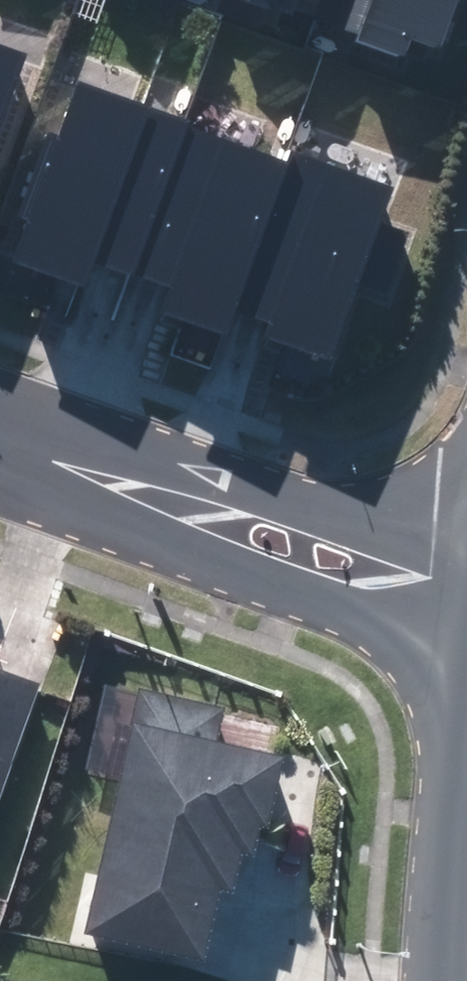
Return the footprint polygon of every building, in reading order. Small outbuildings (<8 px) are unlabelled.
[(277,12),(282,0),(243,0),(277,12)] [(322,20),(361,33),(357,43),(405,59),(411,41),(444,52),(462,0),(329,0),(322,20)] [(0,44),(0,133),(29,54),(0,44)] [(130,273),(186,121),(78,82),(58,138),(50,134),(21,216),(29,219),(14,260),(88,287),(97,262),(130,273)] [(229,340),(240,310),(294,159),(186,121),(130,273),(170,288),(160,316),(229,340)] [(390,189),(296,155),(294,159),(240,310),(271,322),(265,336),(331,360),(359,282),(388,293),(410,232),(379,221),(390,189)] [(3,797),(42,680),(0,666),(0,796),(3,797)] [(227,706),(144,689),(136,727),(137,727),(93,927),(213,953),(228,882),(239,885),(248,844),(259,846),(266,819),(274,820),(289,750),(220,735),(227,706)]
